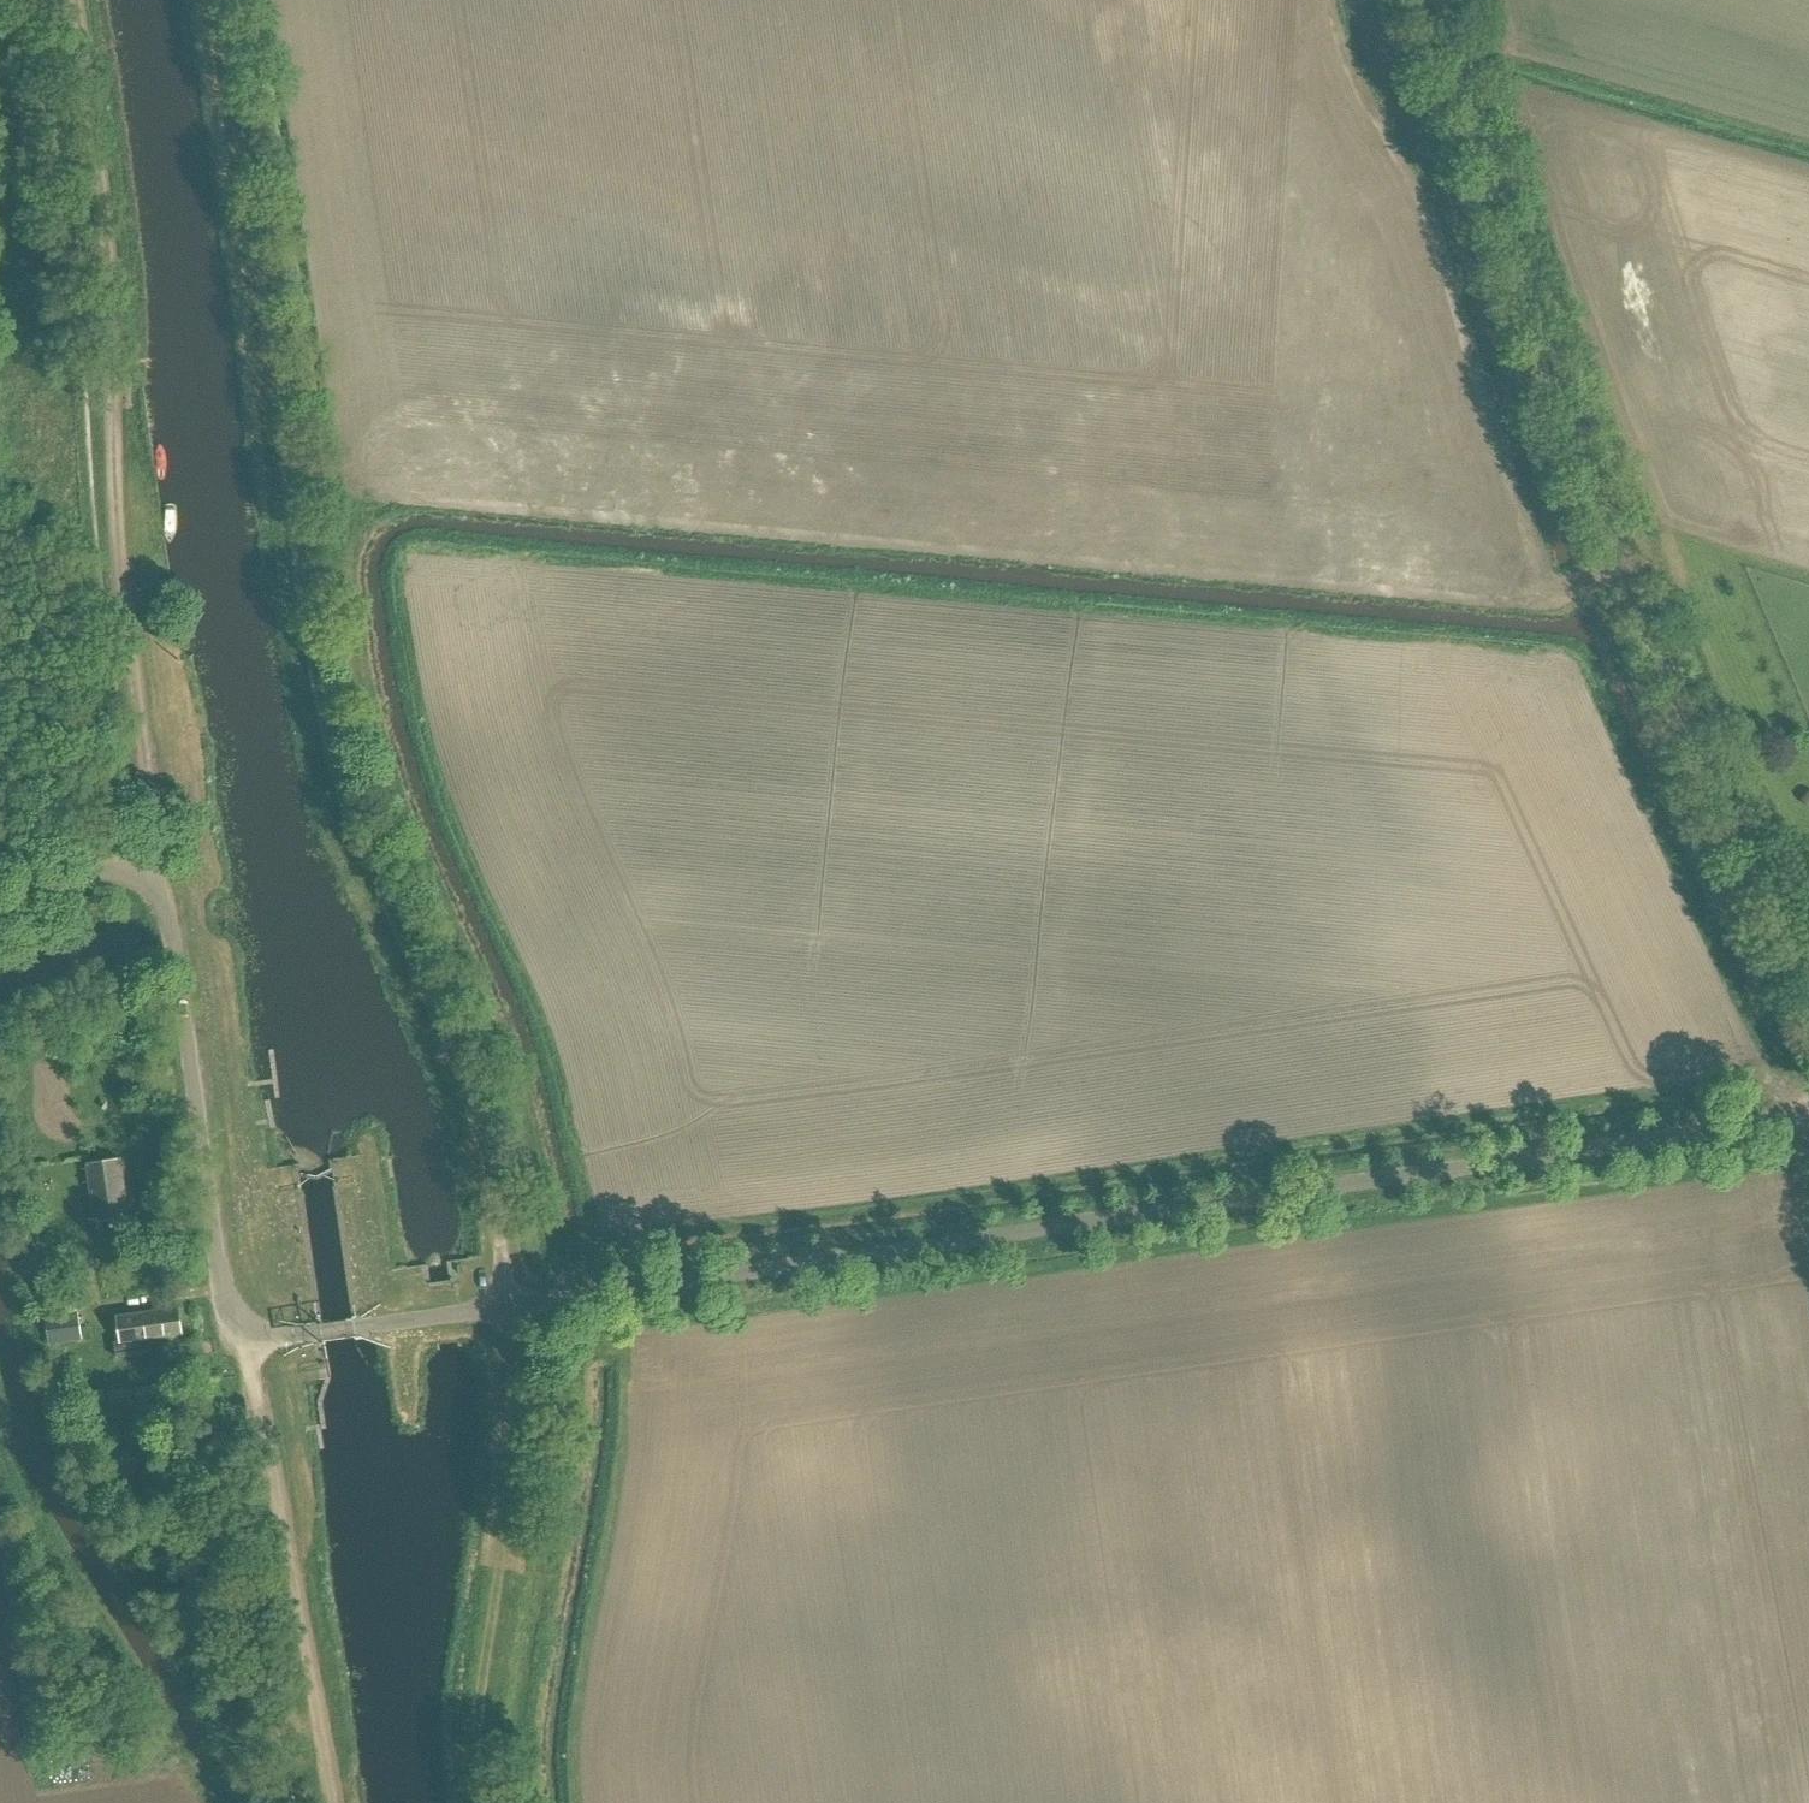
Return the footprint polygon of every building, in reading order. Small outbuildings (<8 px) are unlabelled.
[(131,1217),(123,1159),(88,1164),(96,1222),(131,1217)] [(177,1309),(115,1317),(119,1341),(114,1342),(116,1359),(142,1355),(140,1342),(181,1337),(177,1309)] [(49,1345),(82,1340),(78,1312),(45,1316),(49,1345)]
